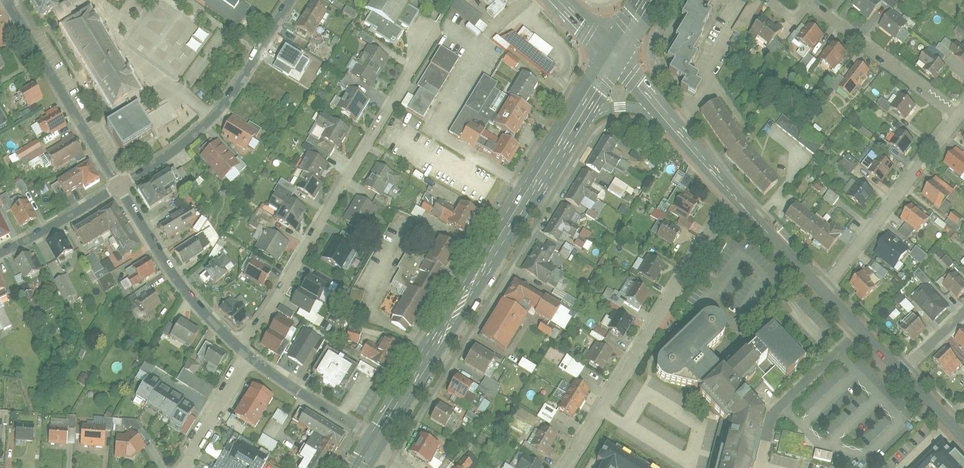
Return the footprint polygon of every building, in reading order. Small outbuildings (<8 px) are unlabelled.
[(54,0),(28,0),(40,19),(59,8),(54,0)] [(232,26),(244,11),(233,3),(235,0),(198,0),(232,26)] [(394,45),(403,30),(401,28),(402,26),(409,30),(421,11),(410,4),(412,0),(370,0),(365,8),(371,12),(365,23),(372,27),(370,30),(394,45)] [(448,6),(480,33),(486,27),(478,20),(481,17),(461,0),(453,0),(448,6)] [(488,12),(496,20),(508,8),(499,0),(485,0),(492,8),(488,12)] [(678,87),(692,96),(699,84),(694,81),(697,76),(686,69),(694,55),(690,53),(699,37),(698,37),(703,29),(700,27),(709,12),(705,10),(711,0),(689,0),(679,15),(684,19),(673,37),(676,39),(665,57),(672,61),(666,70),(682,80),(678,87)] [(869,20),(883,3),(879,0),(855,0),(851,6),(869,20)] [(326,12),(310,3),(296,28),(312,37),(326,12)] [(744,30),(756,9),(746,4),(735,25),(744,30)] [(92,10),(62,28),(113,111),(142,93),(130,73),(125,75),(98,30),(103,27),(92,10)] [(879,28),(896,40),(907,24),(891,12),(879,28)] [(778,33),(760,20),(751,31),(769,45),(778,33)] [(511,26),(502,37),(547,73),(555,62),(547,55),(553,48),(524,24),(518,31),(511,26)] [(822,36),(810,26),(798,41),(811,50),(822,36)] [(361,34),(360,39),(370,43),(372,38),(361,34)] [(847,56),(831,44),(820,59),(836,71),(847,56)] [(390,58),(368,45),(350,75),(373,88),(390,58)] [(310,61),(286,46),(273,66),(288,76),(292,70),(301,75),(310,61)] [(954,59),(963,68),(963,47),(954,59)] [(458,60),(439,48),(416,85),(420,87),(407,109),(422,118),(458,60)] [(924,73),(933,79),(943,63),(926,52),(921,60),(929,65),(924,73)] [(482,78),(450,131),(505,164),(516,145),(504,138),(506,134),(513,138),(530,109),(524,105),(537,83),(514,69),(519,61),(505,53),(488,81),(482,78)] [(9,69),(0,55),(0,74),(9,69)] [(870,70),(860,63),(841,89),(852,97),(870,70)] [(44,99),(34,84),(19,93),(29,109),(44,99)] [(367,99),(349,88),(336,109),(355,119),(367,99)] [(914,104),(905,97),(895,112),(904,119),(914,104)] [(710,104),(697,113),(727,160),(741,151),(710,104)] [(67,125),(55,107),(44,114),(47,118),(37,124),(44,135),(50,132),(52,135),(67,125)] [(138,108),(108,126),(122,151),(153,133),(144,119),(138,108)] [(350,129),(323,114),(317,124),(327,130),(322,139),(339,149),(350,129)] [(782,115),(774,125),(814,155),(821,145),(782,115)] [(258,131),(232,117),(223,135),(230,139),(229,141),(247,152),(258,131)] [(912,140),(901,132),(892,145),(903,153),(912,140)] [(616,146),(603,138),(584,170),(597,178),(602,169),(615,178),(612,184),(626,192),(629,186),(624,183),(633,167),(625,161),(627,157),(614,149),(616,146)] [(56,169),(83,154),(75,139),(48,154),(56,169)] [(41,148),(36,140),(15,154),(20,161),(41,148)] [(240,164),(218,140),(200,156),(221,180),(240,164)] [(727,160),(760,194),(772,183),(741,151),(727,160)] [(329,164),(306,152),(296,170),(303,174),(295,189),(316,200),(324,184),(319,182),(329,164)] [(962,177),(963,175),(963,161),(954,153),(946,164),(962,177)] [(858,163),(846,155),(839,165),(851,174),(858,163)] [(891,167),(879,157),(867,171),(879,181),(891,167)] [(101,181),(89,163),(58,183),(67,197),(83,187),(86,190),(101,181)] [(402,178),(377,163),(364,186),(383,197),(390,185),(395,188),(402,178)] [(677,171),(669,183),(676,187),(683,175),(677,171)] [(176,184),(168,172),(138,191),(150,210),(168,199),(163,192),(176,184)] [(592,180),(580,173),(565,199),(578,206),(583,197),(594,203),(603,188),(591,182),(592,180)] [(933,204),(939,209),(949,196),(934,183),(923,197),(933,204)] [(871,193),(860,185),(849,198),(860,207),(871,193)] [(695,221),(691,219),(702,202),(677,187),(667,202),(672,205),(668,212),(679,219),(677,222),(689,230),(695,221)] [(822,198),(832,206),(839,198),(829,189),(822,198)] [(308,208),(276,192),(269,206),(280,212),(276,220),(297,231),(308,208)] [(381,210),(357,196),(343,220),(368,234),(381,210)] [(27,201),(10,210),(21,229),(37,220),(27,201)] [(468,236),(480,216),(461,205),(457,212),(439,201),(431,214),(468,236)] [(785,217),(829,251),(842,234),(818,216),(816,219),(796,204),(785,217)] [(141,247),(115,205),(75,229),(86,248),(109,233),(124,258),(141,247)] [(576,213),(563,205),(544,235),(555,242),(562,231),(573,238),(580,228),(570,222),(576,213)] [(190,207),(159,225),(167,239),(192,225),(190,222),(196,218),(190,207)] [(927,219),(910,207),(900,220),(910,227),(917,232),(927,219)] [(958,231),(963,218),(951,212),(944,225),(958,231)] [(11,234),(0,213),(0,240),(11,234)] [(197,233),(205,218),(199,215),(192,230),(197,233)] [(673,246),(680,233),(663,223),(655,236),(673,246)] [(587,241),(591,234),(582,228),(572,244),(586,252),(591,244),(587,241)] [(288,241),(266,230),(255,252),(277,263),(288,241)] [(73,252),(64,235),(48,244),(57,261),(73,252)] [(886,236),(872,253),(892,269),(906,252),(886,236)] [(196,237),(175,251),(183,263),(204,250),(196,237)] [(352,247),(333,237),(322,258),(340,269),(352,247)] [(413,329),(459,250),(439,238),(425,263),(407,253),(398,269),(400,270),(394,282),(408,290),(392,317),(413,329)] [(713,252),(720,256),(726,243),(719,240),(713,252)] [(528,261),(523,270),(532,276),(534,273),(546,281),(554,268),(545,262),(554,247),(547,242),(543,248),(537,243),(526,260),(528,261)] [(558,255),(567,259),(573,247),(563,243),(558,255)] [(908,255),(919,264),(927,256),(915,247),(908,255)] [(41,271),(37,261),(33,262),(30,255),(16,261),(24,279),(41,271)] [(654,281),(665,265),(653,257),(642,272),(654,281)] [(156,273),(146,259),(127,271),(131,277),(128,279),(133,287),(156,273)] [(253,261),(244,277),(263,288),(272,272),(253,261)] [(219,262),(202,275),(212,288),(229,275),(219,262)] [(327,285),(310,274),(292,304),(310,315),(327,285)] [(960,300),(963,296),(963,283),(954,274),(944,286),(960,300)] [(77,295),(67,275),(54,282),(64,301),(77,295)] [(850,288),(865,300),(875,287),(860,275),(850,288)] [(539,296),(512,281),(501,300),(516,310),(520,302),(534,310),(531,315),(563,333),(573,317),(539,298),(539,296)] [(639,304),(648,290),(636,283),(628,298),(639,304)] [(355,315),(362,291),(351,288),(344,312),(355,315)] [(561,300),(564,294),(554,288),(551,294),(561,300)] [(947,309),(928,288),(915,300),(934,321),(947,309)] [(31,315),(41,310),(32,290),(22,294),(31,315)] [(160,305),(150,291),(136,301),(145,315),(160,305)] [(906,314),(913,309),(906,298),(899,303),(906,314)] [(516,310),(501,300),(478,336),(502,351),(525,315),(516,310)] [(227,302),(220,309),(238,328),(250,316),(241,306),(236,311),(227,302)] [(630,318),(619,312),(609,330),(620,336),(630,318)] [(294,325),(279,316),(261,346),(277,355),(294,325)] [(670,347),(657,360),(652,366),(652,373),(655,379),(664,383),(692,389),(698,392),(694,396),(725,425),(714,467),(750,467),(762,416),(741,391),(753,378),(772,395),(806,359),(771,322),(720,373),(702,354),(719,339),(721,334),(721,328),(718,323),(714,319),(708,317),(700,318),(693,325),(670,347)] [(900,330),(912,342),(925,329),(914,317),(900,330)] [(198,331),(180,320),(170,338),(188,348),(198,331)] [(356,344),(362,327),(348,323),(342,340),(356,344)] [(601,343),(606,333),(595,326),(589,336),(601,343)] [(303,329),(287,357),(303,367),(320,339),(303,329)] [(387,370),(400,347),(384,338),(378,348),(368,342),(361,356),(387,370)] [(610,351),(598,344),(586,364),(598,371),(610,351)] [(219,369),(227,355),(212,347),(204,361),(219,369)] [(495,360),(473,347),(462,365),(484,378),(495,360)] [(340,395),(357,368),(328,350),(311,376),(340,395)] [(962,366),(947,351),(937,361),(951,376),(962,366)] [(557,368),(576,379),(584,366),(565,355),(557,368)] [(529,376),(534,368),(520,359),(515,367),(529,376)] [(77,381),(85,385),(89,377),(81,373),(77,381)] [(489,392),(458,374),(448,393),(478,410),(489,392)] [(148,378),(135,399),(146,405),(144,409),(169,423),(168,425),(180,433),(193,411),(182,405),(183,403),(158,388),(160,385),(148,378)] [(575,381),(557,409),(572,419),(589,391),(575,381)] [(273,398),(253,386),(235,418),(254,429),(273,398)] [(444,431),(454,415),(438,404),(428,421),(444,431)] [(544,404),(536,416),(548,424),(557,412),(544,404)] [(282,425),(288,415),(276,409),(271,419),(282,425)] [(346,435),(305,411),(298,425),(315,435),(300,459),(309,464),(307,467),(327,467),(346,435)] [(466,412),(464,418),(474,423),(477,417),(466,412)] [(473,424),(483,431),(488,424),(478,417),(473,424)] [(17,424),(16,441),(34,442),(35,425),(17,424)] [(83,425),(81,447),(105,449),(107,428),(83,425)] [(50,427),(48,444),(68,446),(69,429),(50,427)] [(552,436),(541,429),(529,447),(540,454),(552,436)] [(116,435),(114,458),(132,459),(146,447),(131,431),(125,435),(116,435)] [(781,431),(776,453),(831,464),(833,453),(801,447),(803,436),(781,431)] [(256,443),(271,453),(277,443),(262,434),(256,443)] [(442,447),(422,436),(410,455),(430,467),(442,447)] [(269,458),(233,437),(214,467),(263,467),(269,458)] [(915,467),(963,467),(963,462),(944,441),(915,467)] [(604,446),(594,462),(600,465),(599,467),(640,467),(604,446)] [(520,452),(510,467),(531,467),(535,461),(520,452)] [(457,467),(474,467),(475,467),(466,459),(457,467)]
